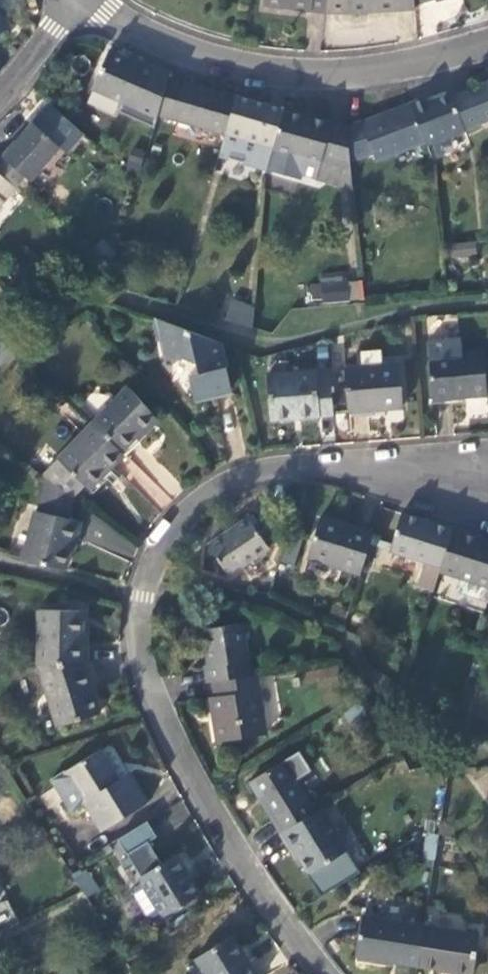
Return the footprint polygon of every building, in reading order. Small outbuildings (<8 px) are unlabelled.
[(261,16),(325,24),(328,0),(263,0),(261,16)] [(325,24),(339,25),(413,22),(412,16),(410,0),(328,0),(325,24)] [(412,16),(478,0),(410,0),(412,16)] [(153,81),(106,62),(90,100),(137,120),(153,81)] [(233,108),(166,88),(155,127),(222,146),(233,108)] [(487,131),(487,92),(449,107),(449,104),(427,112),(425,107),(408,114),(423,153),(424,156),(487,131)] [(283,118),(234,105),(233,108),(222,146),(271,160),(283,118)] [(0,167),(0,186),(13,198),(23,187),(28,191),(58,157),(64,163),(80,144),(47,114),(0,167)] [(408,114),(347,137),(350,172),(371,164),(374,172),(423,153),(408,114)] [(347,137),(283,118),(271,160),(265,180),(300,190),(301,185),(353,200),(350,172),(347,137)] [(13,198),(0,186),(0,213),(13,198)] [(450,256),(475,256),(475,242),(450,242),(450,256)] [(257,305),(234,298),(227,319),(254,326),(257,305)] [(349,300),(322,302),(323,312),(350,310),(349,300)] [(193,413),(230,406),(220,354),(152,328),(163,372),(179,369),(185,372),(193,413)] [(431,410),(485,407),(482,364),(459,366),(458,351),(428,352),(428,367),(431,410)] [(346,424),(401,419),(397,375),(381,377),(379,361),(358,363),(360,379),(342,381),(346,424)] [(268,431),(333,425),(329,380),(264,386),(268,431)] [(125,398),(91,433),(123,465),(124,466),(149,441),(146,438),(155,428),(125,398)] [(87,501),(123,465),(91,433),(63,463),(57,459),(44,474),(47,477),(75,497),(83,497),(87,501)] [(38,510),(35,509),(22,558),(64,570),(73,537),(77,538),(81,522),(69,518),(75,497),(47,477),(38,510)] [(246,514),(207,541),(229,573),(268,546),(246,514)] [(451,538),(400,523),(388,560),(422,570),(414,597),(431,603),(438,581),(451,538)] [(371,544),(320,527),(306,569),(358,586),(371,544)] [(451,538),(438,581),(459,588),(456,598),(459,604),(487,613),(487,550),(451,538)] [(80,622),(37,621),(36,674),(86,676),(86,634),(80,634),(80,622)] [(250,687),(242,635),(202,641),(207,677),(203,678),(206,694),(210,693),(212,693),(250,687)] [(101,709),(90,675),(86,676),(36,674),(55,738),(98,725),(94,710),(101,709)] [(210,708),(217,754),(265,746),(256,686),(250,687),(212,693),(214,707),(210,708)] [(109,753),(105,756),(51,790),(71,823),(82,816),(100,844),(147,814),(113,759),(109,753)] [(314,823),(281,772),(247,793),(279,844),(314,823)] [(291,858),(307,885),(345,863),(320,820),(314,823),(279,844),(288,859),(291,858)] [(435,861),(437,834),(424,833),(422,859),(435,861)] [(198,906),(174,866),(139,887),(142,892),(130,899),(146,927),(148,930),(151,929),(161,923),(164,927),(198,906)] [(82,897),(98,891),(89,867),(74,873),(82,897)] [(362,925),(355,969),(390,973),(418,973),(423,937),(424,934),(362,925)] [(423,937),(418,973),(473,973),(477,944),(423,937)] [(231,947),(194,970),(196,973),(247,973),(231,947)]
